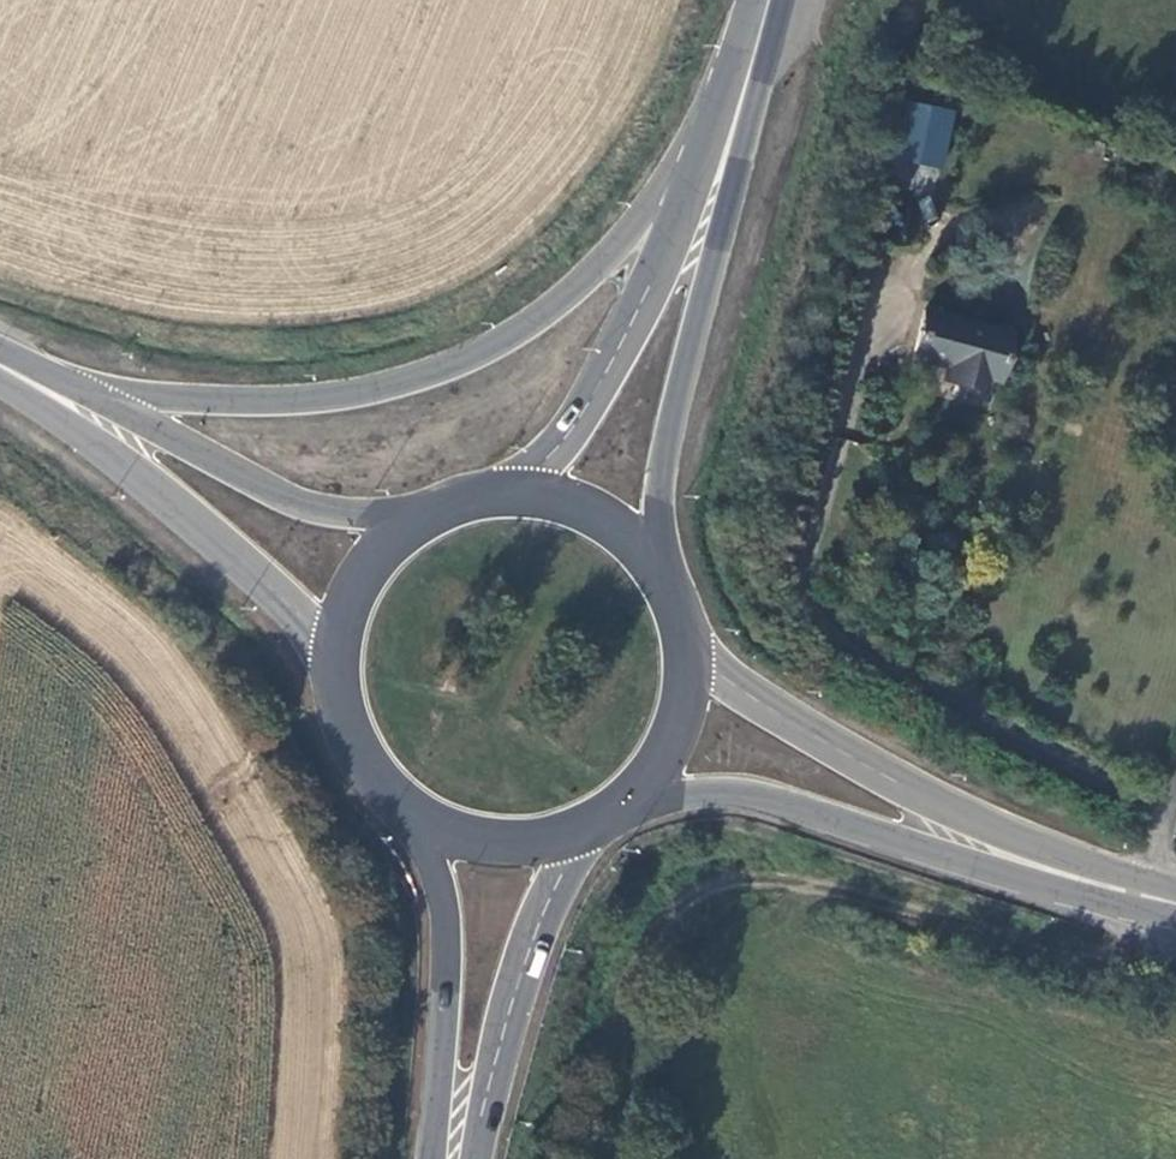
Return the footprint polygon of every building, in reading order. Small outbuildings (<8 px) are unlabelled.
[(944,112),(914,106),(903,164),(931,169),(944,112)] [(927,315),(914,360),(951,370),(949,381),(987,392),(991,379),(1001,381),(1013,337),(927,315)]
